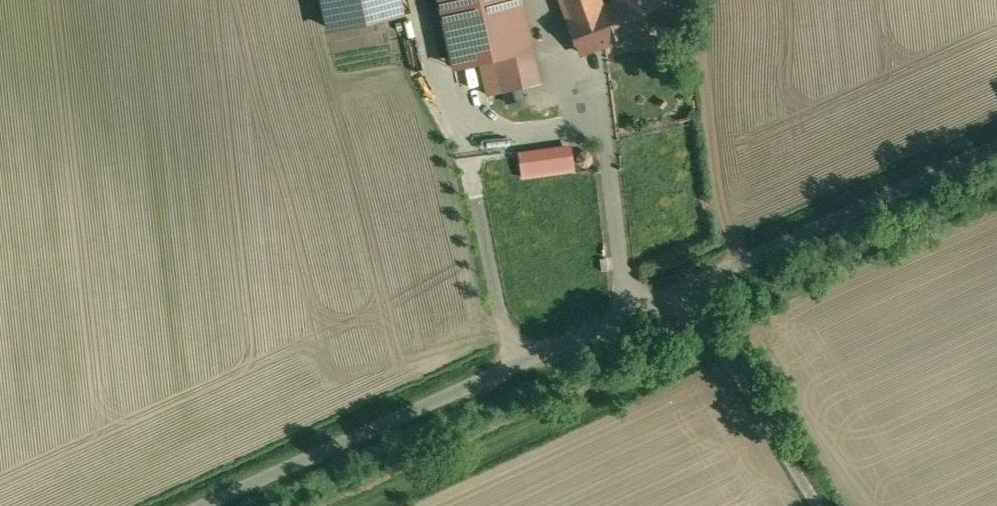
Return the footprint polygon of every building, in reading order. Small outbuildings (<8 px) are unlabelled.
[(407,10),(405,0),(320,0),(325,26),(407,10)] [(481,60),(496,56),(498,66),(491,67),(497,91),(504,89),(507,101),(523,98),(520,86),(540,81),(522,0),(468,0),(481,60)] [(581,52),(616,39),(603,5),(602,0),(562,0),(581,52)] [(603,5),(616,39),(669,19),(674,31),(686,27),(681,14),(673,17),(666,0),(617,0),(603,5)] [(491,67),(482,69),(487,93),(497,91),(491,67)] [(570,145),(520,151),(523,176),(574,170),(570,145)]
